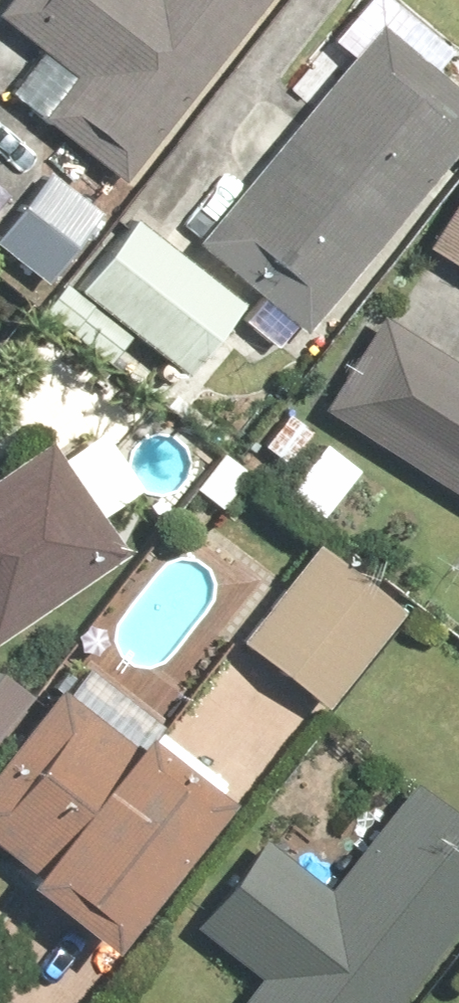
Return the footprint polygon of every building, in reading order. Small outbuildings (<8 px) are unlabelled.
[(0,13),(0,18),(40,47),(5,93),(125,183),(262,0),(10,0),(0,13)] [(366,28),(189,246),(298,336),(446,154),(458,166),(458,103),(366,28)] [(46,165),(0,223),(0,254),(40,285),(99,208),(46,165)] [(425,248),(458,270),(458,193),(425,248)] [(239,304),(127,219),(68,296),(58,288),(42,310),(130,378),(152,351),(185,375),(239,304)] [(376,323),(319,415),(458,501),(458,374),(376,323)] [(38,439),(0,465),(0,638),(118,556),(38,439)] [(396,613),(307,543),(232,641),(321,711),(396,613)] [(57,685),(0,757),(0,851),(26,871),(10,891),(103,964),(235,793),(148,727),(134,744),(57,685)] [(255,835),(188,927),(256,976),(236,1002),(396,1002),(458,917),(458,820),(407,782),(329,889),(255,835)]
